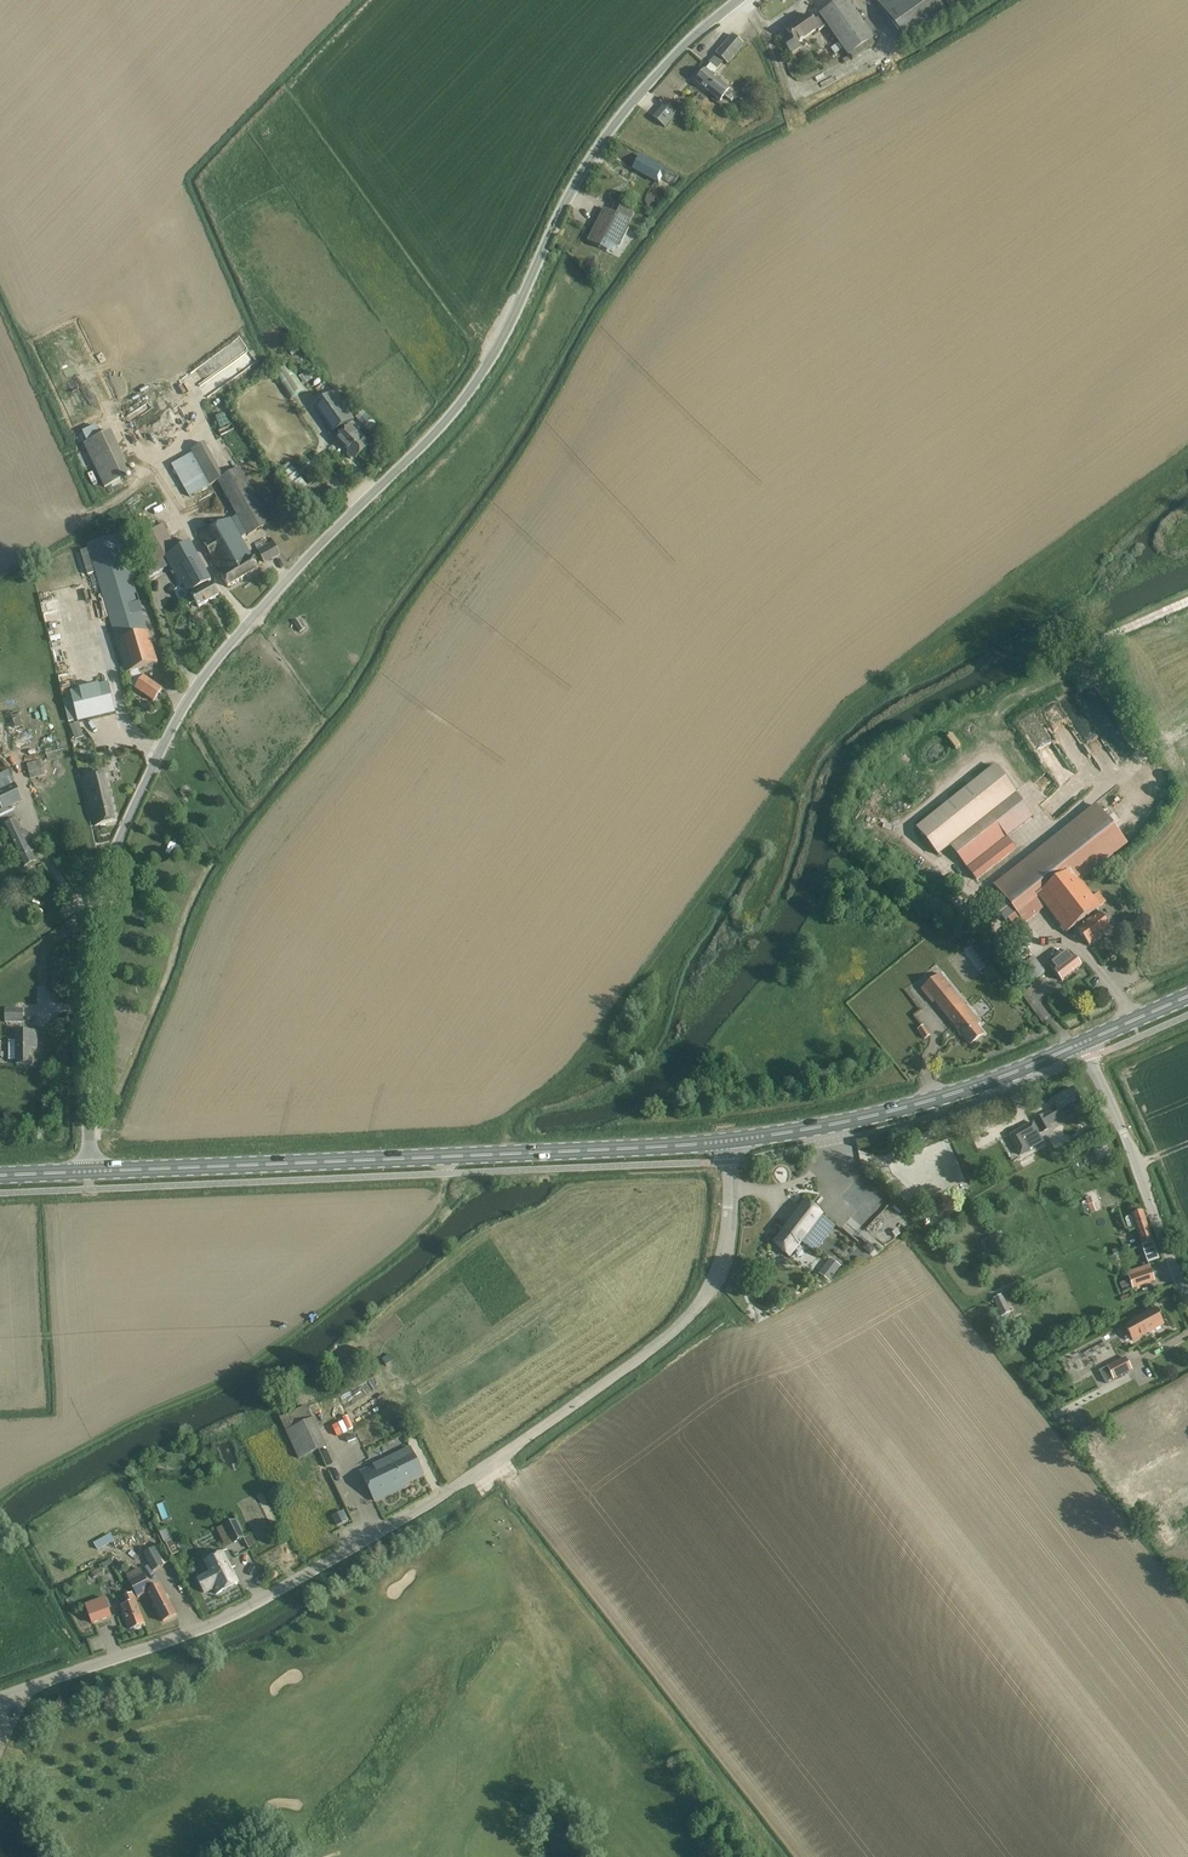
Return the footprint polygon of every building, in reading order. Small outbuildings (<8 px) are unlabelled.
[(791,36),(783,42),(792,54),(801,48),(798,43),(817,29),(819,31),(827,26),(840,44),(831,49),(836,55),(844,50),(848,56),(873,39),(846,0),(842,0),(820,15),(821,17),(813,22),(808,15),(795,23),(794,22),(785,28),(791,36)] [(906,42),(946,13),(937,0),(876,0),(906,42)] [(744,45),(742,43),(732,35),(716,54),(716,55),(709,63),(717,70),(725,62),(727,64),(744,45)] [(695,74),(701,59),(686,54),(681,69),(695,74)] [(718,80),(715,78),(705,70),(696,81),(709,92),(718,80)] [(718,80),(709,92),(721,102),(725,97),(731,102),(736,96),(718,80)] [(758,102),(763,96),(746,83),(739,92),(753,103),(755,100),(758,102)] [(676,114),(674,113),(665,105),(654,118),(665,127),(676,114)] [(622,166),(631,156),(623,150),(615,160),(622,166)] [(640,156),(633,169),(655,182),(663,168),(640,156)] [(676,173),(665,177),(669,186),(679,182),(680,182),(676,173)] [(588,240),(587,241),(600,248),(604,241),(617,247),(617,246),(627,228),(634,214),(615,204),(611,212),(604,209),(598,220),(588,240)] [(607,272),(600,266),(594,274),(601,279),(607,272)] [(288,363),(274,371),(291,399),(304,391),(288,363)] [(306,372),(299,377),(304,385),(311,380),(306,372)] [(335,392),(315,406),(333,433),(354,419),(335,392)] [(362,410),(355,417),(370,432),(377,425),(362,410)] [(370,445),(357,431),(350,424),(335,438),(342,445),(348,451),(347,453),(347,456),(350,459),(353,459),(354,458),(356,459),(370,445)] [(104,487),(132,475),(111,432),(102,437),(97,425),(83,431),(87,441),(84,443),(104,487)] [(375,428),(373,430),(373,434),(375,436),(379,436),(381,434),(381,430),(379,428),(375,428)] [(199,536),(228,588),(239,581),(258,569),(240,538),(247,534),(248,535),(270,523),(240,467),(223,477),(204,442),(193,449),(194,452),(171,465),(188,496),(220,479),(240,515),(231,520),(230,519),(199,536)] [(47,451),(23,460),(27,469),(50,460),(47,451)] [(304,474),(302,475),(311,485),(321,476),(312,466),(304,474)] [(183,583),(189,596),(186,598),(190,605),(195,602),(198,607),(219,595),(212,583),(200,590),(199,587),(211,581),(190,542),(177,550),(162,524),(136,539),(150,564),(142,568),(149,581),(162,574),(160,571),(166,568),(160,557),(164,556),(180,585),(183,583)] [(131,685),(143,694),(153,701),(162,689),(140,674),(138,670),(157,664),(119,535),(87,544),(116,642),(118,641),(128,673),(131,672),(133,682),(131,685)] [(265,562),(279,554),(273,542),(266,545),(263,540),(255,545),(265,562)] [(87,550),(81,552),(87,575),(94,573),(87,550)] [(52,612),(44,614),(49,637),(57,636),(52,612)] [(294,624),(300,632),(306,628),(300,620),(294,624)] [(111,677),(68,688),(77,721),(119,711),(111,677)] [(18,713),(4,717),(7,727),(21,724),(18,713)] [(70,726),(75,740),(84,737),(79,722),(70,726)] [(1003,743),(1009,754),(1019,749),(1013,738),(1003,743)] [(30,779),(46,775),(42,760),(27,764),(30,779)] [(938,856),(950,847),(977,881),(1016,850),(1007,838),(1034,816),(1017,794),(994,766),(916,829),(938,856)] [(17,819),(11,807),(23,802),(9,771),(0,775),(0,806),(2,811),(0,811),(0,820),(3,825),(17,819)] [(104,773),(83,778),(95,826),(115,821),(104,773)] [(184,788),(179,791),(184,799),(189,796),(184,788)] [(997,892),(988,900),(1006,923),(1009,921),(1018,931),(1047,908),(1066,933),(1075,927),(1089,946),(1110,929),(1096,911),(1103,905),(1101,903),(1104,900),(1098,893),(1093,897),(1081,882),(1128,844),(1096,805),(995,889),(997,892)] [(4,825),(19,857),(24,868),(36,862),(32,853),(35,852),(25,831),(22,833),(16,820),(4,825)] [(979,971),(987,964),(972,945),(964,952),(979,971)] [(1081,966),(1073,957),(1070,952),(1051,967),(1062,981),(1081,966)] [(1033,957),(1015,970),(1026,986),(1045,972),(1033,957)] [(935,1001),(970,1045),(983,1034),(976,1025),(979,1022),(940,974),(921,989),(933,1003),(935,1001)] [(4,1009),(0,1012),(0,1027),(6,1023),(23,1023),(23,1009),(4,1009)] [(923,1026),(917,1029),(924,1039),(930,1035),(923,1026)] [(8,1061),(16,1061),(16,1064),(32,1064),(32,1048),(37,1048),(37,1032),(16,1032),(16,1041),(8,1041),(8,1061)] [(1073,1088),(1051,1100),(1056,1108),(1035,1120),(1042,1132),(1050,1128),(1048,1123),(1082,1104),(1073,1088)] [(1033,1123),(1010,1136),(1015,1146),(1020,1155),(1044,1143),(1033,1123)] [(916,1153),(934,1136),(929,1131),(911,1148),(916,1153)] [(823,1214),(816,1208),(807,1200),(783,1230),(773,1243),(790,1257),(801,1242),(814,1253),(834,1227),(821,1217),(823,1214)] [(913,1200),(907,1206),(924,1223),(930,1217),(913,1200)] [(1095,1202),(1088,1204),(1091,1213),(1098,1211),(1095,1202)] [(1130,1230),(1135,1228),(1147,1263),(1159,1259),(1143,1211),(1131,1215),(1130,1216),(1126,1217),(1125,1220),(1128,1228),(1130,1230)] [(836,1228),(821,1251),(846,1267),(861,1244),(836,1228)] [(994,1238),(985,1242),(988,1249),(997,1245),(994,1238)] [(867,1242),(862,1248),(870,1255),(876,1249),(867,1242)] [(819,1273),(829,1282),(841,1266),(830,1258),(819,1273)] [(1150,1269),(1129,1277),(1132,1289),(1154,1281),(1150,1269)] [(1002,1295),(993,1299),(1001,1317),(1011,1313),(1002,1295)] [(1155,1311),(1125,1327),(1130,1339),(1135,1337),(1136,1339),(1163,1324),(1155,1311)] [(1113,1380),(1132,1370),(1125,1357),(1107,1367),(1113,1380)] [(287,1432),(299,1459),(322,1449),(304,1408),(280,1419),(287,1432)] [(1070,1417),(1064,1421),(1069,1429),(1075,1425),(1070,1417)] [(408,1420),(398,1424),(406,1440),(415,1436),(408,1420)] [(360,1473),(369,1491),(375,1501),(405,1486),(404,1484),(423,1474),(410,1448),(371,1468),(360,1473)] [(344,1512),(333,1517),(337,1526),(348,1521),(344,1512)] [(235,1521),(225,1526),(233,1543),(239,1541),(244,1538),(235,1521)] [(98,1550),(113,1541),(109,1535),(93,1543),(98,1550)] [(250,1536),(244,1539),(249,1549),(255,1546),(250,1536)] [(155,1547),(144,1553),(153,1572),(164,1566),(155,1547)] [(197,1578),(204,1593),(205,1593),(213,1588),(216,1594),(216,1595),(238,1584),(238,1583),(237,1584),(230,1570),(235,1567),(227,1551),(222,1553),(205,1561),(205,1562),(206,1561),(209,1566),(211,1572),(198,1579),(197,1578)] [(110,1560),(101,1564),(104,1569),(112,1565),(110,1560)] [(151,1591),(143,1574),(140,1568),(126,1575),(137,1598),(148,1593),(163,1622),(177,1615),(162,1586),(151,1591)] [(133,1592),(127,1595),(124,1596),(127,1604),(122,1606),(131,1630),(144,1625),(136,1602),(137,1602),(133,1592)] [(111,1619),(103,1598),(84,1605),(92,1626),(111,1619)]
